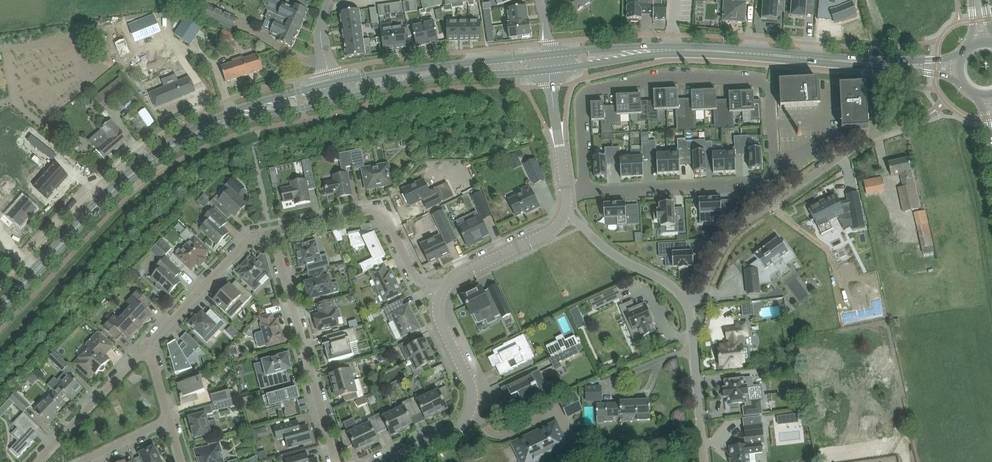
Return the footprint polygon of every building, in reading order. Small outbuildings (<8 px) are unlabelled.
[(274,14),(287,20),(285,23),(300,30),(309,11),(306,10),(310,2),(305,0),(298,0),(296,5),(294,4),(292,8),(283,4),(282,7),(279,5),(268,0),(264,0),(264,1),(268,12),(269,12),(274,14)] [(423,10),(426,9),(441,5),(440,0),(421,0),(423,10)] [(568,0),(577,12),(590,2),(589,0),(568,0)] [(648,0),(628,0),(627,19),(631,19),(631,22),(638,22),(638,19),(641,20),(641,13),(647,13),(647,6),(648,0)] [(647,13),(653,13),(653,20),(667,20),(668,0),(648,0),(647,6),(647,13)] [(745,23),(746,4),(741,4),(741,0),(717,0),(717,3),(719,4),(718,12),(724,13),(723,22),(745,23)] [(762,19),(777,20),(778,9),(784,10),(784,13),(785,13),(786,0),(763,0),(762,19)] [(791,16),(805,17),(805,15),(806,6),(813,6),(814,0),(792,0),(791,16)] [(819,8),(829,9),(833,20),(835,24),(842,22),(857,17),(855,10),(855,9),(853,4),(852,1),(845,3),(845,0),(835,0),(835,2),(829,2),(829,0),(819,0),(819,8)] [(416,1),(403,2),(405,13),(417,11),(416,1)] [(402,2),(389,4),(391,15),(396,14),(403,13),(402,2)] [(385,16),(391,15),(389,4),(378,6),(379,16),(385,16)] [(232,29),(237,18),(208,5),(203,17),(232,29)] [(510,24),(508,24),(529,21),(528,21),(526,6),(508,9),(510,24)] [(442,7),(435,9),(437,19),(443,18),(442,7)] [(340,12),(343,27),(361,25),(359,10),(340,12)] [(287,20),(274,14),(271,20),(275,22),(271,32),(270,33),(273,34),(272,37),(278,39),(277,41),(292,48),(300,30),(285,23),(287,20)] [(154,15),(129,25),(136,42),(161,32),(154,15)] [(187,18),(175,34),(190,45),(201,28),(187,18)] [(433,18),(422,21),(428,45),(439,42),(433,18)] [(422,23),(407,26),(408,37),(414,36),(417,47),(428,45),(422,21),(422,23)] [(480,21),(469,22),(470,40),(481,39),(480,21)] [(529,21),(508,24),(509,38),(522,37),(522,39),(530,38),(530,36),(531,35),(529,21)] [(458,22),(447,22),(448,40),(459,40),(458,22)] [(469,22),(458,22),(459,40),(470,40),(469,22)] [(363,40),(361,25),(343,27),(345,42),(363,40)] [(403,27),(392,28),(395,50),(406,48),(403,27)] [(384,51),(395,50),(392,28),(381,30),(384,51)] [(221,41),(231,40),(231,31),(221,31),(221,41)] [(108,43),(115,55),(129,46),(123,35),(108,43)] [(363,40),(345,42),(347,58),(365,55),(364,46),(371,45),(370,39),(363,40)] [(221,67),(226,81),(226,82),(263,70),(258,55),(244,59),(243,58),(232,61),(232,63),(221,67)] [(165,88),(150,94),(156,108),(196,91),(190,78),(179,82),(176,75),(162,80),(165,88)] [(118,77),(94,97),(102,107),(126,87),(118,77)] [(818,106),(818,101),(817,90),(820,89),(820,83),(820,82),(817,83),(817,79),(779,81),(781,108),(818,106)] [(866,83),(840,85),(840,90),(837,90),(837,91),(838,100),(840,100),(842,129),(869,128),(866,83)] [(678,89),(666,90),(667,110),(676,109),(677,130),(687,130),(686,119),(685,99),(679,99),(678,89)] [(667,110),(666,90),(654,91),(654,101),(648,101),(649,121),(658,120),(658,110),(667,110)] [(715,128),(724,128),(723,100),(716,100),(716,90),(704,91),(705,111),(714,110),(715,128)] [(687,130),(697,129),(696,111),(705,111),(704,91),(691,92),(692,99),(685,99),(686,119),(687,130)] [(741,92),(742,112),(751,111),(752,120),(762,120),(761,100),(754,100),(754,91),(741,92)] [(724,128),(734,127),(733,112),(742,112),(741,92),(729,93),(729,100),(723,100),(724,128)] [(639,121),(649,121),(648,101),(641,101),(641,94),(628,95),(630,115),(639,114),(639,121)] [(617,106),(610,106),(611,126),(612,126),(621,125),(621,115),(630,115),(628,95),(616,95),(617,106)] [(602,134),(612,134),(612,126),(611,126),(610,106),(604,106),(604,102),(591,103),(592,121),(601,121),(602,134)] [(128,140),(111,120),(100,129),(106,136),(94,146),(105,159),(128,140)] [(35,138),(31,144),(44,154),(48,148),(35,138)] [(749,144),(749,155),(750,169),(762,169),(762,162),(763,162),(763,155),(762,155),(761,144),(749,144)] [(613,161),(614,161),(620,161),(621,164),(621,178),(633,177),(631,153),(621,154),(620,147),(613,148),(613,161)] [(613,161),(613,148),(605,148),(605,154),(594,154),(595,177),(607,177),(607,165),(614,164),(614,161),(613,161)] [(707,172),(705,148),(693,148),(694,172),(707,172)] [(724,149),(725,173),(736,172),(735,156),(735,148),(724,149)] [(679,149),(668,150),(669,174),(680,173),(680,159),(679,149)] [(724,149),(712,149),(714,173),(725,173),(724,149)] [(350,151),(353,166),(354,169),(363,167),(359,150),(350,151)] [(669,174),(668,150),(657,150),(656,150),(657,160),(658,174),(669,174)] [(353,166),(350,151),(343,153),(346,167),(353,166)] [(517,153),(508,157),(511,165),(521,160),(517,153)] [(643,153),(642,153),(631,153),(633,177),(644,177),(643,160),(643,153)] [(911,171),(911,168),(909,158),(888,163),(891,176),(901,174),(903,187),(898,188),(904,212),(919,209),(911,171)] [(291,182),(291,183),(292,187),(282,189),(284,202),(295,200),(296,204),(310,201),(308,190),(317,188),(313,171),(311,159),(302,161),(305,173),(306,179),(291,182)] [(535,159),(525,165),(534,184),(545,179),(535,159)] [(55,164),(34,187),(48,199),(68,176),(55,164)] [(392,184),(389,168),(388,164),(363,169),(367,189),(382,186),(383,187),(389,186),(390,185),(392,184)] [(337,193),(337,196),(338,198),(352,195),(347,173),(333,176),(334,181),(325,183),(327,195),(337,193)] [(217,196),(211,202),(215,206),(227,217),(228,218),(232,214),(232,215),(235,217),(235,216),(246,205),(244,202),(247,198),(245,196),(246,194),(242,191),(245,188),(233,177),(227,184),(231,188),(230,189),(230,190),(221,199),(217,196)] [(882,178),(864,182),(866,193),(885,189),(882,178)] [(405,194),(402,195),(406,203),(408,202),(410,206),(424,200),(425,202),(424,203),(428,210),(441,203),(441,202),(443,201),(443,202),(454,196),(447,183),(434,189),(429,192),(424,180),(403,190),(405,194)] [(540,208),(529,186),(522,190),(523,193),(509,200),(517,217),(530,210),(530,212),(540,208)] [(473,197),(480,211),(488,207),(481,193),(473,197)] [(809,209),(818,228),(845,214),(847,219),(848,219),(851,218),(853,230),(865,227),(860,204),(842,208),(836,195),(825,201),(824,199),(824,200),(824,201),(821,203),(820,202),(819,202),(820,203),(809,209)] [(203,196),(197,202),(203,207),(208,201),(207,200),(203,196)] [(24,198),(8,216),(20,227),(36,209),(24,198)] [(733,217),(733,210),(722,211),(721,198),(699,199),(700,223),(714,222),(714,218),(733,217)] [(685,233),(684,220),(678,221),(678,211),(674,211),(674,203),(672,203),(671,201),(662,201),(662,204),(660,204),(660,210),(654,210),(654,221),(661,220),(661,227),(663,227),(663,234),(685,233)] [(617,218),(618,225),(639,224),(639,215),(626,216),(626,203),(604,204),(604,207),(602,207),(602,216),(604,216),(604,218),(617,218)] [(228,233),(222,227),(227,223),(227,222),(213,209),(204,218),(208,222),(201,229),(217,245),(228,233)] [(920,212),(915,213),(921,243),(924,255),(934,252),(935,252),(926,210),(920,212)] [(443,211),(434,215),(443,235),(447,245),(457,240),(452,231),(443,211)] [(477,242),(476,240),(489,235),(480,217),(459,228),(468,247),(477,242)] [(727,220),(722,226),(727,229),(729,227),(732,223),(730,220),(727,220)] [(203,245),(204,244),(188,229),(181,236),(189,243),(183,249),(183,248),(180,248),(176,252),(177,254),(178,255),(177,256),(191,270),(209,251),(203,245)] [(343,240),(341,230),(333,231),(337,241),(343,240)] [(360,230),(348,233),(349,235),(349,236),(349,239),(350,239),(351,239),(353,245),(366,243),(366,244),(373,258),(360,264),(360,265),(364,272),(364,273),(384,263),(381,258),(385,256),(374,234),(372,235),(370,231),(362,232),(361,232),(360,230)] [(441,235),(422,244),(430,262),(450,253),(441,235)] [(776,238),(775,238),(776,239),(770,243),(771,244),(768,247),(766,245),(766,246),(754,255),(758,260),(744,270),(746,271),(747,283),(758,282),(758,285),(759,285),(772,283),(771,277),(779,271),(776,266),(783,261),(786,266),(797,258),(784,241),(782,242),(778,237),(776,239),(776,238)] [(172,249),(162,239),(156,245),(157,246),(162,251),(166,255),(172,249)] [(320,256),(316,241),(305,244),(304,242),(297,244),(297,246),(295,246),(297,254),(299,254),(301,259),(299,259),(301,267),(307,265),(309,272),(324,268),(330,266),(327,254),(320,256)] [(659,244),(660,257),(672,256),(673,267),(679,267),(679,269),(688,269),(688,266),(694,266),(694,264),(696,264),(696,254),(693,254),(693,252),(686,253),(685,249),(675,250),(675,244),(659,244)] [(272,276),(267,255),(266,254),(265,254),(266,256),(264,256),(262,255),(257,260),(255,257),(250,262),(248,261),(242,268),(244,269),(239,274),(244,279),(243,280),(255,291),(261,285),(257,281),(264,273),(269,278),(270,277),(272,276)] [(165,258),(158,266),(157,267),(160,270),(158,272),(152,278),(158,284),(157,285),(157,288),(159,290),(162,290),(163,289),(169,294),(180,282),(177,279),(182,273),(179,270),(178,270),(165,258)] [(402,293),(391,271),(388,272),(384,266),(371,272),(374,279),(377,286),(375,286),(374,288),(378,295),(379,296),(381,295),(384,301),(402,293)] [(309,272),(311,281),(305,283),(307,289),(305,289),(307,298),(309,297),(310,300),(317,298),(318,299),(324,297),(323,296),(334,293),(329,276),(326,277),(324,268),(309,272)] [(212,299),(214,300),(213,301),(229,316),(234,311),(230,307),(236,302),(242,308),(252,296),(239,283),(234,289),(229,284),(220,293),(219,292),(212,299)] [(478,324),(486,320),(485,318),(486,317),(485,316),(493,312),(495,318),(501,315),(503,318),(511,314),(497,285),(489,288),(489,289),(484,292),(481,287),(479,288),(478,288),(479,289),(477,290),(476,289),(476,290),(473,291),(472,290),(463,294),(464,296),(462,296),(472,315),(474,314),(478,324)] [(594,310),(621,298),(617,290),(591,302),(594,310)] [(150,302),(139,291),(127,303),(132,307),(126,314),(141,328),(147,321),(148,322),(152,319),(151,317),(152,316),(144,308),(150,302)] [(354,294),(347,295),(349,300),(351,302),(356,301),(354,294)] [(882,297),(870,299),(874,319),(886,316),(882,297)] [(320,314),(314,316),(319,332),(326,330),(327,330),(330,329),(331,328),(339,326),(337,318),(339,317),(340,316),(339,311),(337,310),(335,311),(332,300),(317,304),(320,314)] [(414,318),(412,313),(412,312),(408,305),(405,307),(401,300),(383,308),(390,323),(395,321),(402,337),(420,329),(415,318),(415,317),(414,318)] [(635,309),(632,302),(623,306),(633,330),(638,328),(642,338),(655,332),(651,322),(652,322),(648,312),(650,311),(648,306),(646,307),(645,305),(635,309)] [(752,303),(742,305),(744,316),(749,315),(748,310),(753,309),(752,303)] [(578,307),(570,311),(573,319),(581,315),(578,307)] [(861,309),(841,313),(843,325),(863,321),(861,309)] [(202,313),(199,317),(198,318),(196,317),(190,324),(193,327),(192,328),(194,329),(196,330),(195,331),(207,343),(214,335),(211,332),(216,327),(218,328),(224,322),(211,310),(205,316),(202,313)] [(141,328),(126,314),(120,320),(115,316),(104,328),(115,339),(121,332),(129,340),(131,339),(132,339),(136,336),(135,334),(141,328)] [(267,347),(284,342),(282,333),(281,333),(280,329),(280,328),(278,319),(274,321),(272,314),(261,317),(262,324),(261,324),(263,332),(256,334),(254,336),(258,347),(260,348),(267,346),(267,347)] [(721,345),(721,349),(718,349),(719,357),(718,357),(719,365),(720,365),(721,366),(723,366),(724,369),(742,367),(741,363),(744,363),(742,347),(745,347),(744,338),(744,337),(748,336),(747,322),(737,324),(737,328),(726,329),(727,339),(732,338),(732,344),(721,345)] [(358,341),(355,328),(325,336),(325,337),(326,337),(328,344),(323,346),(325,346),(329,362),(353,356),(350,344),(358,341)] [(193,368),(188,360),(195,352),(195,353),(201,347),(186,333),(181,339),(184,342),(180,347),(177,342),(168,347),(171,356),(169,358),(170,358),(172,360),(175,373),(193,368)] [(81,358),(75,364),(89,378),(95,372),(97,373),(100,370),(100,371),(101,371),(102,371),(103,371),(104,370),(105,369),(105,368),(105,367),(104,366),(109,360),(104,355),(112,346),(99,334),(88,345),(90,348),(90,351),(84,358),(81,358)] [(497,357),(493,359),(497,365),(496,366),(501,375),(518,366),(518,365),(524,362),(533,358),(522,336),(506,344),(507,345),(494,351),(497,357)] [(404,343),(399,345),(402,351),(404,356),(409,353),(412,359),(430,350),(425,340),(419,342),(417,337),(404,343)] [(558,343),(550,347),(554,357),(579,345),(576,338),(560,345),(558,343)] [(582,350),(579,345),(554,357),(558,364),(579,354),(578,352),(582,350)] [(436,361),(430,350),(412,359),(414,365),(410,367),(416,378),(419,376),(432,369),(430,364),(436,361)] [(69,365),(54,352),(48,358),(63,372),(69,365)] [(279,355),(279,357),(262,361),(265,374),(264,376),(259,377),(262,389),(273,386),(272,385),(277,384),(277,385),(290,381),(288,375),(285,376),(284,372),(292,370),(289,359),(290,359),(289,353),(279,355)] [(384,353),(378,356),(380,362),(387,359),(384,353)] [(791,362),(781,363),(781,370),(792,368),(791,362)] [(331,375),(334,386),(354,381),(352,375),(356,374),(353,363),(335,367),(337,373),(331,375)] [(432,369),(419,376),(421,382),(435,375),(432,369)] [(544,381),(539,371),(505,388),(511,386),(514,392),(511,393),(511,392),(508,394),(510,399),(519,395),(523,404),(545,393),(540,383),(544,381)] [(67,396),(70,399),(72,400),(77,395),(84,388),(72,377),(70,375),(69,377),(61,384),(57,380),(55,378),(48,385),(56,394),(63,400),(67,396)] [(197,394),(202,392),(205,391),(201,378),(194,380),(194,377),(183,380),(184,383),(178,384),(179,385),(180,384),(181,389),(180,389),(180,388),(179,388),(181,396),(180,396),(183,405),(198,400),(197,394)] [(726,389),(723,389),(725,398),(727,397),(728,405),(730,405),(730,407),(739,406),(739,404),(746,403),(746,407),(743,407),(745,416),(762,414),(761,405),(758,405),(758,400),(749,402),(748,388),(753,387),(752,378),(736,380),(736,377),(727,378),(728,381),(725,381),(726,389)] [(345,402),(358,398),(354,381),(334,386),(337,398),(343,396),(345,402)] [(586,389),(583,389),(583,395),(587,395),(598,394),(598,401),(598,402),(601,401),(601,386),(586,387),(586,389)] [(453,399),(447,387),(438,391),(437,387),(432,389),(433,393),(428,396),(437,414),(448,409),(445,403),(453,399)] [(298,400),(295,388),(263,397),(266,408),(284,403),(286,411),(285,411),(286,417),(298,414),(294,400),(297,399),(298,400)] [(232,399),(230,390),(211,395),(214,404),(230,400),(232,399)] [(10,399),(14,404),(24,413),(30,406),(29,405),(21,398),(16,392),(10,399)] [(56,394),(52,398),(50,396),(46,401),(44,399),(34,410),(49,425),(59,414),(57,412),(62,407),(59,405),(63,400),(56,394)] [(421,394),(409,400),(416,415),(423,412),(426,419),(437,414),(428,396),(422,398),(421,394)] [(253,396),(243,398),(245,404),(254,402),(255,402),(253,396)] [(568,417),(582,410),(575,396),(561,403),(568,417)] [(232,399),(230,400),(232,407),(238,405),(236,398),(232,399)] [(8,410),(14,404),(10,399),(3,406),(8,410)] [(399,409),(394,412),(403,431),(413,425),(410,418),(416,415),(409,400),(397,405),(399,409)] [(606,404),(597,405),(597,424),(604,424),(604,422),(607,422),(614,422),(614,417),(621,417),(621,415),(637,414),(637,421),(640,420),(650,420),(650,401),(640,401),(620,402),(620,404),(606,404)] [(195,438),(211,434),(211,433),(218,431),(216,420),(208,422),(206,415),(214,413),(213,412),(219,410),(217,404),(195,410),(197,416),(190,418),(192,425),(191,425),(191,426),(192,426),(193,430),(192,430),(193,431),(195,438)] [(392,436),(403,431),(394,412),(376,420),(382,432),(388,429),(392,436)] [(11,450),(11,449),(18,456),(17,457),(18,457),(31,444),(28,441),(40,428),(24,413),(13,424),(19,429),(13,435),(19,441),(10,450),(11,450)] [(365,426),(359,429),(368,447),(379,442),(375,435),(382,432),(376,420),(374,416),(363,422),(365,426)] [(729,455),(729,456),(730,461),(749,461),(748,455),(754,454),(763,453),(762,443),(764,443),(764,436),(763,428),(762,424),(761,416),(743,418),(744,426),(746,438),(747,445),(731,447),(732,455),(729,455)] [(307,426),(299,428),(297,421),(275,427),(278,440),(286,438),(289,448),(312,442),(307,426)] [(518,454),(521,461),(536,461),(568,447),(556,423),(512,444),(518,454)] [(357,452),(368,447),(359,429),(354,431),(352,427),(340,433),(345,449),(354,445),(357,452)] [(195,450),(197,457),(199,456),(201,461),(223,461),(222,459),(220,459),(218,453),(220,453),(217,444),(208,446),(208,448),(201,450),(200,449),(195,450)] [(159,457),(160,457),(161,456),(158,447),(155,449),(154,447),(140,454),(144,461),(162,461),(159,457)] [(308,461),(307,455),(308,454),(307,454),(286,460),(287,461),(317,461),(316,458),(308,461)]
